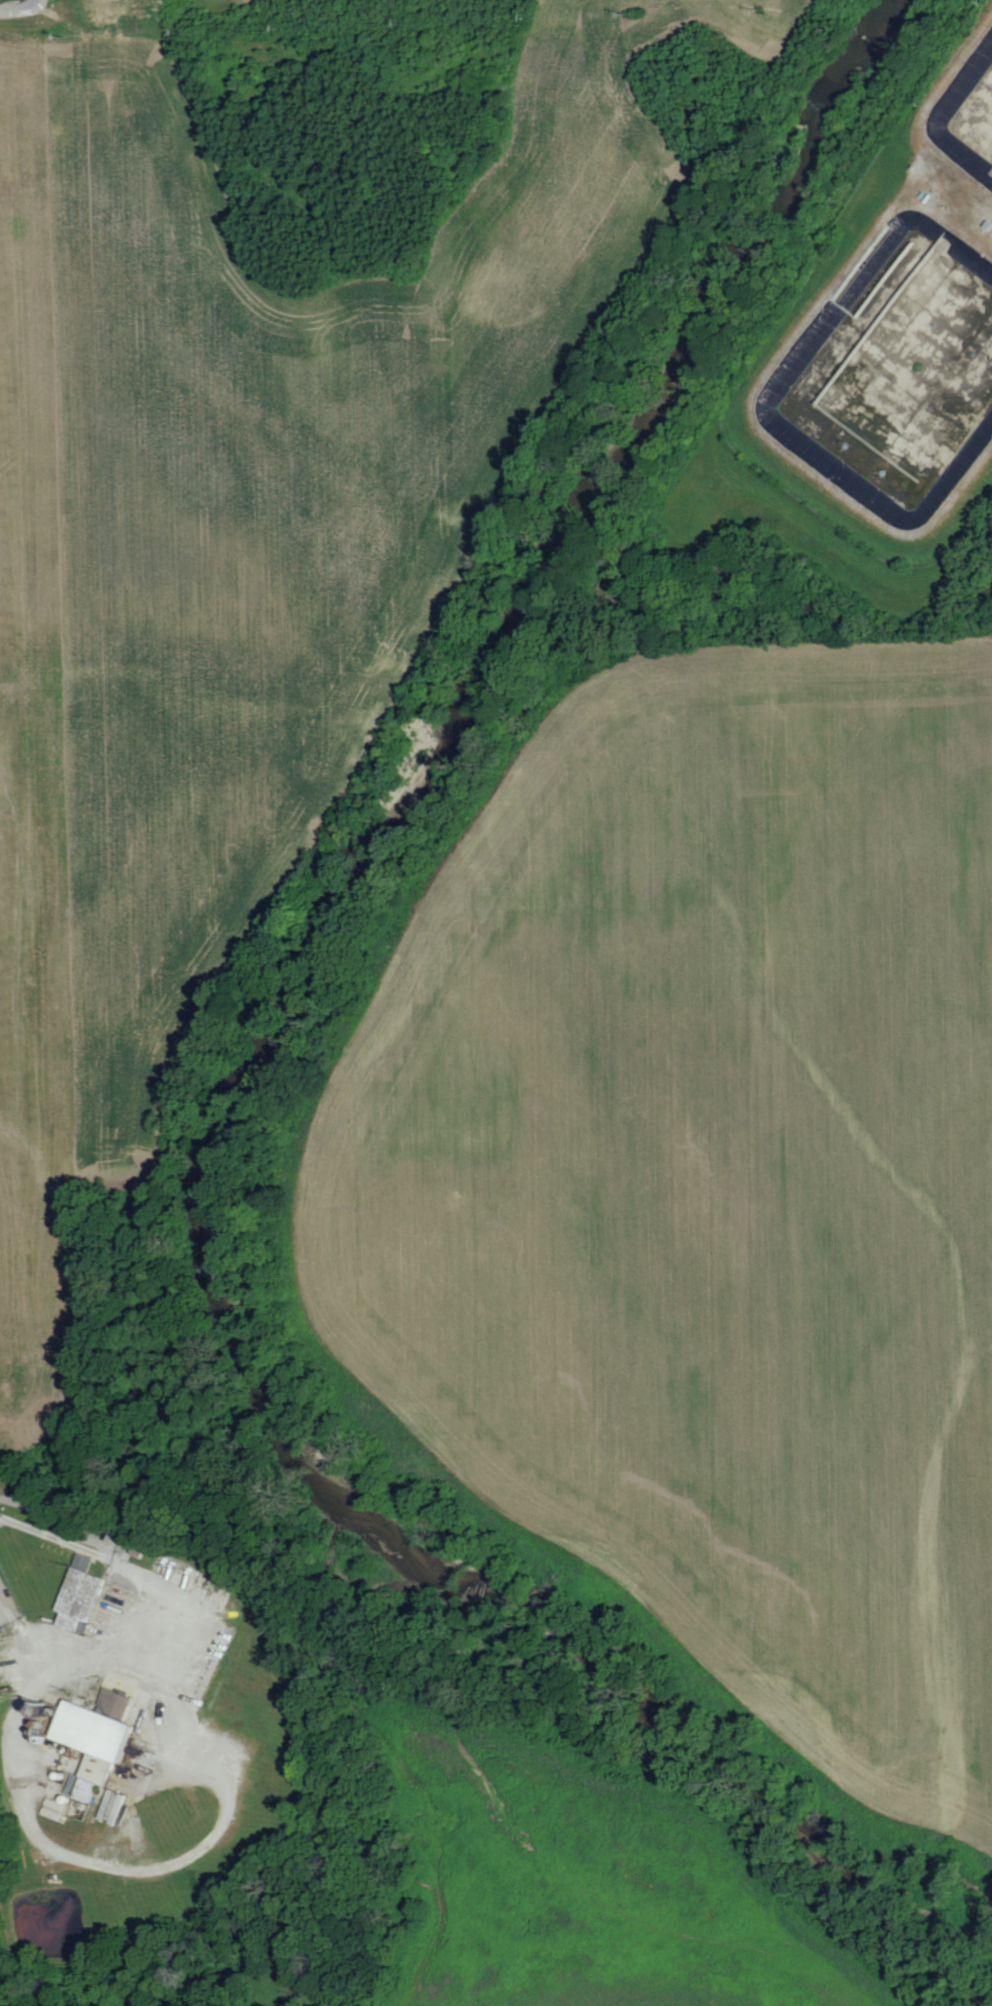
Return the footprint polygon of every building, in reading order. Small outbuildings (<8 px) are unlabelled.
[(77,1550),(56,1608),(63,1611),(58,1624),(85,1633),(106,1577),(88,1570),(93,1556),(77,1550)] [(89,1800),(64,1791),(71,1770),(82,1774),(91,1751),(52,1736),(67,1698),(95,1709),(104,1685),(116,1690),(118,1686),(131,1691),(129,1695),(133,1696),(124,1721),(134,1725),(119,1762),(115,1760),(105,1784),(96,1781),(89,1800)] [(103,1818),(121,1823),(129,1794),(111,1789),(103,1818)]
